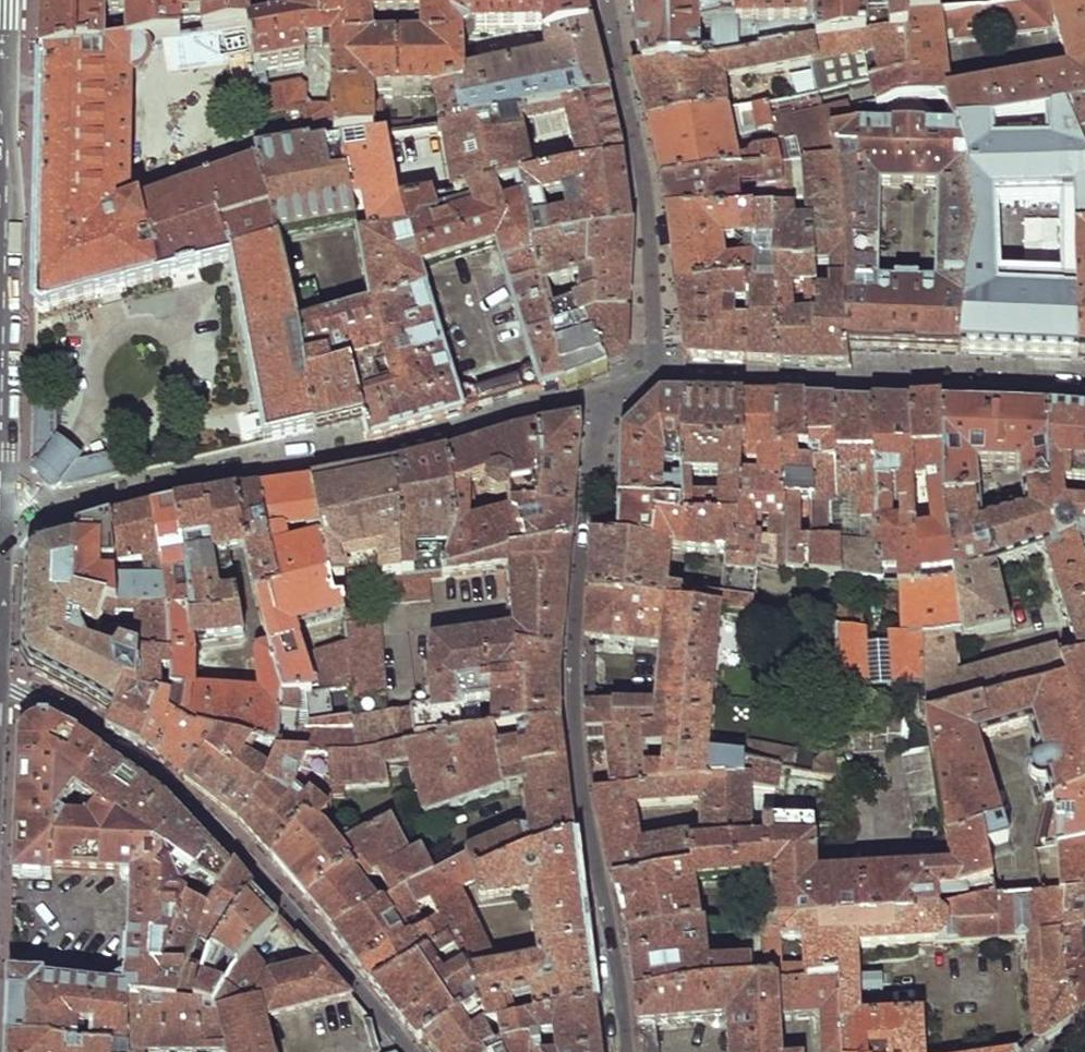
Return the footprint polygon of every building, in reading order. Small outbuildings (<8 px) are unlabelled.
[(40,56),(103,47),(102,15),(123,14),(125,44),(140,42),(158,40),(242,29),(248,28),(247,16),(256,15),(256,0),(41,0),(40,56)] [(256,15),(280,14),(281,24),(248,28),(242,29),(250,70),(305,62),(305,47),(331,46),(331,107),(304,108),(303,87),(298,83),(253,90),(259,119),(275,117),(304,111),(305,138),(306,146),(325,143),(341,141),(372,137),(373,96),(382,95),(399,94),(397,0),(256,0),(256,15)] [(584,0),(397,0),(399,94),(434,92),(440,126),(517,112),(562,104),(608,96),(594,36),(592,24),(587,25),(584,0)] [(633,66),(633,68),(637,81),(644,99),(648,114),(650,121),(727,106),(726,100),(723,78),(812,61),(819,89),(820,89),(874,78),(908,72),(907,35),(813,42),(814,0),(633,0),(642,63),(634,65),(633,66)] [(813,42),(907,35),(907,16),(906,6),(909,0),(814,0),(813,42)] [(1056,15),(1068,68),(948,90),(943,40),(1046,27),(1045,16),(1043,0),(1037,0),(1030,1),(1016,4),(1010,7),(995,8),(959,11),(907,16),(907,35),(908,72),(874,78),(878,100),(879,105),(897,99),(912,97),(947,93),(950,128),(958,128),(992,122),(1042,111),(1064,107),(1084,102),(1084,0),(1054,0),(1056,15)] [(906,6),(907,16),(959,11),(958,0),(909,0),(906,6)] [(123,14),(102,15),(103,47),(125,44),(123,14)] [(281,24),(280,14),(256,15),(247,16),(248,28),(281,24)] [(242,29),(158,40),(164,67),(219,62),(221,73),(250,70),(242,29)] [(231,262),(267,442),(317,430),(305,365),(298,327),(290,292),(277,238),(255,162),(124,211),(125,76),(134,77),(140,76),(144,72),(148,68),(149,64),(149,60),(149,54),(146,49),(140,42),(125,44),(103,47),(40,56),(40,86),(36,293),(36,309),(41,312),(231,262)] [(853,125),(850,105),(824,107),(820,89),(819,89),(767,99),(773,125),(776,147),(778,164),(834,156),(832,129),(853,125)] [(372,137),(381,136),(382,95),(373,96),(372,137)] [(616,129),(608,96),(562,104),(572,147),(576,168),(623,159),(618,138),(616,129)] [(657,150),(663,180),(778,164),(776,147),(768,148),(761,149),(757,152),(755,155),(751,157),(740,159),(737,133),(773,125),(767,99),(727,106),(650,121),(652,125),(657,150)] [(1064,107),(1075,135),(1084,134),(1084,102),(1064,107)] [(1077,359),(1074,281),(1055,280),(1022,278),(1000,277),(997,207),(1072,204),(1073,232),(1084,231),(1084,165),(1084,160),(1075,135),(1064,107),(1042,111),(1043,137),(993,139),(992,122),(958,128),(976,201),(978,220),(960,354),(1018,356),(1077,359)] [(304,111),(275,117),(279,136),(286,141),(305,138),(304,111)] [(451,171),(455,190),(468,188),(521,178),(531,176),(526,156),(517,112),(440,126),(451,171)] [(853,125),(832,129),(834,156),(846,258),(851,349),(906,352),(960,354),(978,220),(976,201),(958,128),(950,128),(879,126),(853,125)] [(1075,135),(1084,160),(1084,134),(1075,135)] [(394,202),(381,136),(372,137),(341,141),(344,155),(356,224),(359,240),(406,225),(401,200),(394,202)] [(356,224),(344,155),(328,157),(325,143),(306,146),(265,151),(252,154),(255,162),(277,238),(356,224)] [(817,316),(816,366),(834,365),(853,365),(851,349),(846,258),(834,156),(778,164),(783,207),(776,208),(776,259),(815,260),(817,316)] [(531,176),(521,178),(535,245),(631,228),(627,193),(623,159),(576,168),(531,176)] [(666,196),(669,212),(747,209),(745,194),(738,193),(737,186),(759,184),(760,187),(770,187),(772,208),(776,208),(783,207),(778,164),(663,180),(666,196)] [(503,400),(523,394),(523,392),(534,388),(539,391),(564,383),(552,326),(535,245),(521,178),(468,188),(470,205),(439,215),(434,194),(401,200),(406,225),(359,240),(368,306),(337,316),(347,356),(364,419),(368,434),(367,440),(450,418),(464,415),(467,409),(478,406),(479,408),(503,400)] [(764,362),(779,363),(778,282),(763,281),(764,258),(776,259),(776,208),(772,208),(754,210),(755,255),(754,277),(752,305),(751,323),(749,361),(764,362)] [(754,277),(755,255),(754,210),(747,209),(669,212),(674,249),(680,287),(754,277)] [(535,245),(552,326),(593,316),(627,314),(629,271),(631,228),(535,245)] [(1073,232),(1074,281),(1077,359),(1084,359),(1084,231),(1073,232)] [(798,364),(816,366),(817,316),(815,260),(776,259),(778,282),(779,363),(798,364)] [(719,359),(749,361),(751,323),(737,322),(738,304),(752,305),(754,277),(680,287),(684,324),(689,357),(719,359)] [(298,327),(322,320),(314,285),(290,292),(298,327)] [(625,335),(627,314),(593,316),(605,365),(605,367),(623,359),(625,335)] [(347,356),(337,316),(322,320),(298,327),(305,365),(347,356)] [(584,374),(605,365),(593,316),(552,326),(564,383),(584,374)] [(347,356),(305,365),(317,430),(333,426),(364,419),(347,356)] [(619,468),(618,499),(680,510),(679,485),(671,484),(671,491),(659,489),(660,466),(679,469),(678,441),(683,396),(660,394),(637,418),(621,433),(619,468)] [(683,396),(678,441),(679,469),(679,485),(680,510),(680,524),(735,523),(737,475),(738,448),(740,398),(713,397),(683,396)] [(758,398),(740,398),(738,448),(743,448),(744,464),(756,464),(756,476),(737,475),(735,523),(734,562),(756,565),(785,571),(785,501),(782,501),(781,451),(776,450),(775,399),(758,398)] [(781,451),(782,501),(785,501),(785,571),(838,577),(838,544),(811,541),(797,540),(798,503),(809,501),(808,467),(808,463),(796,462),(795,450),(805,449),(805,402),(805,399),(790,399),(775,399),(776,450),(781,451)] [(58,401),(34,400),(32,466),(45,478),(59,490),(125,475),(119,453),(80,462),(58,441),(58,401)] [(905,406),(911,480),(925,478),(932,529),(915,532),(919,586),(928,585),(926,573),(944,571),(945,582),(953,581),(942,499),(940,407),(940,401),(924,402),(905,402),(905,406)] [(805,402),(805,449),(806,452),(832,451),(830,403),(821,402),(805,402)] [(838,544),(838,577),(890,585),(889,573),(868,404),(849,403),(830,403),(832,451),(832,467),(808,467),(809,501),(811,541),(838,544)] [(868,404),(889,573),(905,573),(905,588),(919,586),(915,532),(911,480),(905,406),(886,405),(868,404)] [(940,407),(942,499),(977,493),(974,467),(1018,470),(1021,488),(1031,487),(1048,489),(1045,450),(1047,410),(998,409),(940,407)] [(1048,489),(1055,544),(1075,537),(1084,532),(1084,414),(1076,413),(1047,410),(1045,450),(1048,489)] [(538,430),(536,506),(535,510),(571,513),(575,513),(579,461),(581,442),(579,423),(561,426),(538,430)] [(483,480),(486,494),(495,498),(507,494),(510,507),(536,506),(538,430),(515,434),(474,447),(446,455),(453,489),(455,524),(440,571),(507,552),(524,549),(519,519),(511,514),(467,525),(467,517),(471,517),(471,512),(475,511),(470,484),(483,480)] [(396,505),(399,541),(410,540),(432,539),(433,546),(434,556),(411,557),(411,574),(440,571),(455,524),(453,489),(446,455),(418,461),(392,467),(396,505)] [(399,541),(396,505),(392,467),(351,476),(310,485),(330,581),(343,580),(376,577),(399,575),(399,541)] [(258,493),(280,591),(270,594),(279,630),(265,633),(268,648),(277,683),(293,680),(296,694),(311,692),(290,628),(345,612),(344,601),(336,602),(330,581),(310,485),(284,489),(258,493)] [(953,581),(961,634),(962,639),(1012,629),(997,567),(1043,551),(1074,643),(956,677),(952,634),(924,634),(926,685),(924,685),(926,715),(1001,694),(1045,684),(1054,684),(1064,683),(1060,663),(1084,657),(1084,565),(1075,537),(1055,544),(1048,489),(1031,487),(1021,488),(1024,508),(978,521),(977,493),(942,499),(953,581)] [(166,615),(169,655),(171,672),(172,692),(185,691),(195,689),(193,644),(243,637),(235,596),(222,600),(215,595),(213,572),(218,577),(233,575),(230,555),(237,553),(245,551),(265,633),(279,630),(270,594),(280,591),(258,493),(237,496),(227,498),(215,500),(176,506),(185,577),(187,597),(188,613),(166,615)] [(617,518),(617,539),(652,548),(655,522),(680,524),(680,510),(618,499),(617,518)] [(151,512),(163,580),(185,577),(176,506),(165,508),(151,512)] [(519,519),(524,549),(569,543),(570,528),(571,513),(535,510),(536,506),(510,507),(511,514),(519,519)] [(116,585),(114,611),(112,617),(134,621),(137,651),(131,650),(127,633),(100,623),(96,630),(92,641),(118,651),(138,659),(169,655),(166,615),(165,599),(163,580),(151,512),(131,517),(112,521),(115,567),(131,566),(145,563),(148,582),(134,585),(116,585)] [(75,543),(76,602),(106,609),(114,611),(116,585),(94,583),(95,566),(115,567),(112,521),(93,527),(75,533),(75,543)] [(617,539),(592,538),(589,571),(587,596),(718,612),(750,616),(756,565),(734,562),(735,523),(680,524),(655,522),(652,548),(617,539)] [(410,548),(433,546),(432,539),(410,540),(410,548)] [(410,540),(399,541),(399,575),(411,574),(411,557),(410,548),(410,540)] [(23,658),(28,664),(32,672),(63,689),(112,717),(123,692),(137,694),(138,659),(118,651),(115,662),(88,652),(79,635),(80,624),(96,630),(100,623),(101,619),(106,609),(76,602),(75,543),(70,544),(38,551),(33,558),(28,567),(23,658)] [(431,643),(427,694),(431,707),(386,713),(379,626),(372,627),(369,609),(345,612),(347,644),(349,688),(351,732),(352,755),(437,747),(435,738),(463,735),(457,708),(488,704),(489,732),(559,721),(557,682),(562,622),(569,543),(524,549),(507,552),(440,571),(411,574),(399,575),(376,577),(378,606),(430,601),(428,581),(509,570),(512,633),(431,643)] [(115,567),(116,585),(134,585),(131,566),(115,567)] [(330,581),(336,602),(344,601),(346,600),(343,580),(330,581)] [(905,588),(905,635),(893,634),(893,646),(872,647),(872,632),(859,630),(835,627),(834,647),(834,691),(908,686),(924,685),(926,685),(924,634),(952,634),(961,634),(953,581),(945,582),(928,585),(919,586),(905,588)] [(656,681),(655,708),(585,708),(586,731),(643,732),(664,733),(662,773),(645,774),(646,786),(741,777),(741,761),(741,758),(707,755),(718,612),(587,596),(583,640),(658,648),(656,681)] [(165,599),(166,615),(188,613),(187,597),(165,599)] [(796,622),(819,624),(835,627),(859,630),(860,608),(799,600),(796,622)] [(114,611),(106,609),(101,619),(112,621),(112,617),(114,611)] [(818,636),(825,646),(834,647),(835,627),(819,624),(818,636)] [(313,654),(317,692),(349,688),(347,644),(313,654)] [(184,724),(214,735),(252,742),(265,744),(279,747),(279,757),(325,755),(352,755),(351,732),(299,735),(281,736),(280,715),(298,715),(296,694),(293,680),(277,683),(268,648),(259,651),(255,656),(261,694),(195,689),(185,691),(180,719),(181,723),(184,724)] [(138,659),(137,694),(157,697),(160,698),(160,674),(171,672),(169,655),(138,659)] [(1038,753),(1028,765),(1036,779),(1043,802),(1050,800),(1084,786),(1084,657),(1060,663),(1064,683),(1071,706),(1060,705),(1054,684),(1045,684),(1001,694),(926,715),(923,716),(925,730),(929,748),(941,817),(945,838),(978,826),(1000,818),(976,739),(1028,723),(1038,753)] [(834,722),(910,718),(908,686),(834,691),(834,722)] [(317,692),(311,692),(296,694),(298,715),(299,735),(351,732),(349,688),(317,692)] [(171,702),(159,758),(169,767),(184,781),(214,735),(184,724),(181,723),(180,719),(185,691),(172,692),(171,702)] [(112,717),(106,729),(123,737),(139,745),(157,697),(137,694),(123,692),(112,717)] [(157,697),(139,745),(146,749),(159,758),(171,702),(160,698),(157,697)] [(834,722),(834,753),(886,749),(900,753),(910,718),(834,722)] [(12,878),(52,879),(53,874),(131,879),(128,935),(174,938),(188,899),(179,894),(191,875),(218,892),(231,870),(165,799),(157,793),(90,746),(76,735),(40,721),(39,724),(35,724),(31,724),(27,726),(24,730),(23,733),(22,736),(18,736),(12,878)] [(410,763),(423,817),(500,791),(524,786),(530,833),(517,830),(463,852),(465,857),(474,875),(572,837),(565,774),(559,721),(489,732),(463,735),(435,738),(437,747),(352,755),(325,755),(331,798),(343,798),(344,787),(388,785),(384,767),(410,763)] [(606,763),(610,790),(646,786),(645,774),(643,732),(586,731),(586,741),(602,738),(606,763)] [(213,804),(236,822),(259,790),(279,757),(279,747),(265,744),(258,766),(241,758),(252,742),(214,735),(184,781),(213,804)] [(747,762),(774,766),(788,768),(792,750),(749,742),(747,762)] [(900,753),(914,822),(941,817),(929,748),(900,753)] [(810,761),(810,772),(834,776),(834,753),(823,753),(810,761)] [(333,811),(331,798),(325,755),(279,757),(259,790),(236,822),(254,840),(272,859),(300,820),(313,825),(329,814),(333,811)] [(646,786),(610,790),(595,791),(600,821),(609,880),(610,881),(690,871),(686,845),(749,840),(748,835),(747,786),(773,791),(774,766),(747,762),(741,761),(741,777),(646,786)] [(1053,848),(1059,847),(1084,843),(1084,786),(1050,800),(1053,848)] [(347,846),(375,878),(380,875),(390,897),(405,889),(433,875),(420,850),(409,855),(390,819),(353,841),(347,846)] [(617,910),(624,936),(698,926),(693,880),(768,874),(765,820),(760,819),(760,836),(748,835),(749,840),(686,845),(690,871),(610,881),(617,910)] [(290,880),(306,898),(347,861),(341,852),(324,829),(313,825),(300,820),(272,859),(290,880)] [(768,874),(771,922),(915,913),(940,908),(938,897),(956,896),(957,905),(996,897),(978,826),(945,838),(950,866),(815,873),(812,823),(773,820),(765,820),(768,874)] [(342,840),(347,846),(353,841),(348,836),(342,840)] [(529,895),(538,958),(496,968),(502,982),(474,994),(478,1005),(481,1011),(483,1017),(486,1028),(497,1026),(515,1023),(511,1000),(524,997),(527,1020),(593,1006),(583,922),(572,837),(474,875),(475,882),(476,895),(478,898),(479,899),(482,901),(484,900),(529,895)] [(1061,893),(1064,892),(1084,890),(1084,843),(1059,847),(1061,893)] [(347,861),(365,884),(375,878),(347,846),(341,852),(347,861)] [(1061,893),(1059,847),(1053,848),(1035,850),(1040,894),(1061,893)] [(424,928),(434,947),(446,940),(456,960),(460,968),(474,994),(502,982),(496,968),(458,889),(475,882),(474,875),(465,857),(433,875),(405,889),(416,910),(428,905),(437,922),(424,928)] [(319,915),(332,931),(379,902),(365,884),(347,861),(306,898),(319,915)] [(188,899),(174,938),(164,966),(185,970),(179,1005),(197,1007),(202,981),(205,971),(187,966),(197,938),(215,945),(251,892),(254,889),(243,876),(234,865),(231,870),(218,892),(208,910),(188,899)] [(379,903),(390,920),(394,929),(418,916),(416,910),(405,889),(390,897),(379,903)] [(1064,892),(1063,933),(1074,932),(1075,910),(1084,910),(1084,890),(1064,892)] [(251,892),(215,945),(239,961),(249,951),(277,921),(262,904),(251,892)] [(957,905),(940,908),(915,913),(771,922),(762,923),(764,981),(838,980),(842,1051),(923,1051),(920,1015),(857,1020),(855,953),(1025,943),(1032,1043),(1019,1051),(1028,1051),(1068,1022),(1079,1014),(1062,971),(1063,933),(1064,892),(1061,893),(1040,894),(996,897),(957,905)] [(344,947),(357,966),(384,949),(373,930),(390,920),(379,903),(379,902),(332,931),(344,947)] [(419,956),(434,947),(424,928),(418,916),(394,929),(400,939),(406,948),(413,945),(419,956)] [(629,967),(633,996),(706,982),(764,981),(762,923),(739,924),(742,965),(707,967),(703,926),(698,926),(624,936),(629,967)] [(1079,1014),(1084,1010),(1084,954),(1084,950),(1084,931),(1074,932),(1063,933),(1062,971),(1079,1014)] [(8,977),(5,1040),(72,1050),(72,1027),(91,1028),(90,1050),(109,1050),(127,1050),(128,998),(179,1005),(185,970),(164,966),(174,938),(128,935),(125,990),(43,983),(42,977),(8,977)] [(365,975),(372,984),(419,956),(413,945),(406,948),(400,939),(384,949),(357,966),(365,975)] [(395,1013),(417,1042),(422,1041),(481,1011),(478,1005),(458,1015),(453,1005),(474,994),(460,968),(439,981),(428,961),(435,958),(441,968),(456,960),(446,940),(434,947),(419,956),(372,984),(395,1013)] [(321,964),(277,976),(264,973),(249,951),(239,961),(234,965),(225,985),(215,1006),(197,1007),(179,1005),(128,998),(127,1050),(127,1051),(147,1051),(226,1051),(227,1051),(275,1051),(266,1020),(352,998),(321,964)] [(655,1025),(725,1019),(728,1051),(777,1051),(774,1018),(819,1015),(821,1051),(842,1051),(838,980),(764,981),(706,982),(633,996),(635,1040),(641,1044),(644,1051),(657,1050),(655,1025)] [(202,981),(197,1007),(215,1006),(225,985),(202,981)] [(497,1026),(500,1046),(531,1040),(531,1051),(539,1051),(538,1039),(552,1035),(555,1051),(599,1051),(598,1043),(593,1006),(527,1020),(515,1023),(497,1026)] [(494,1050),(483,1030),(470,1036),(464,1027),(483,1017),(481,1011),(422,1041),(431,1051),(490,1051),(494,1050)] [(109,1050),(90,1050),(72,1050),(5,1040),(5,1051),(109,1051),(109,1050)] [(531,1040),(500,1046),(494,1050),(490,1051),(531,1051),(531,1040)]
